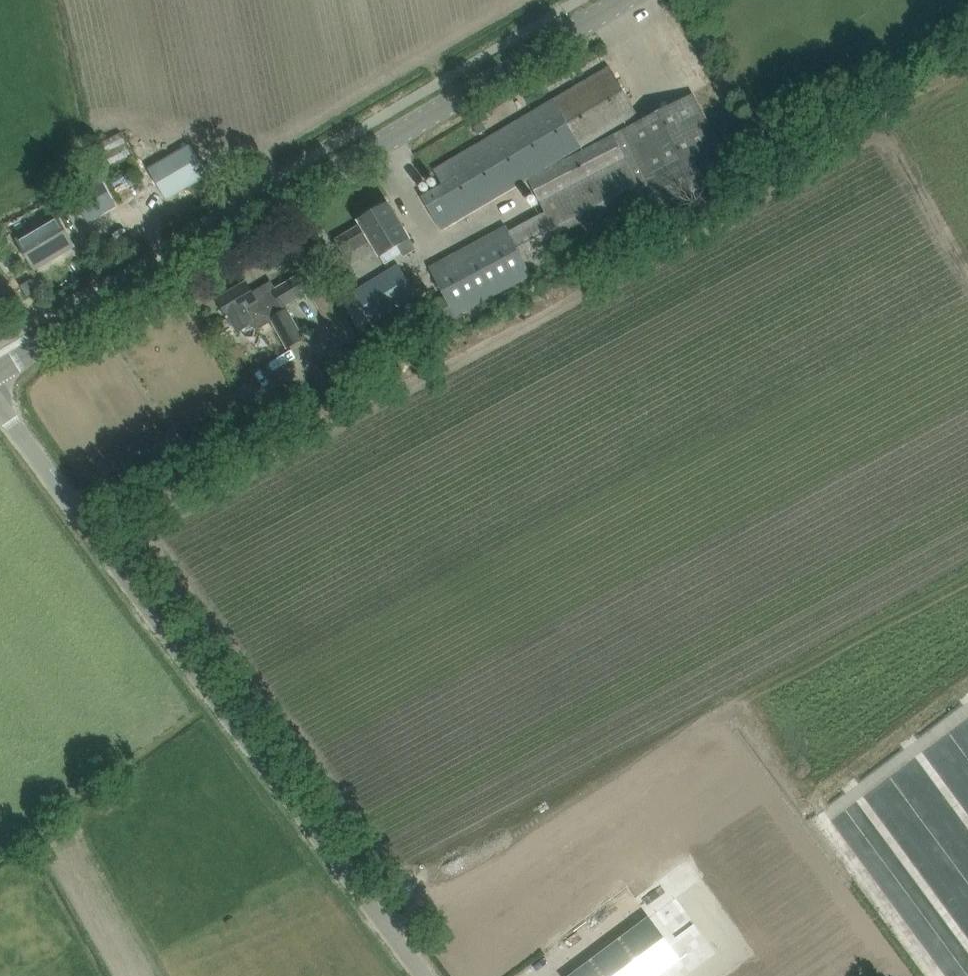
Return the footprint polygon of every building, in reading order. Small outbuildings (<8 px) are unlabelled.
[(638,113),(620,84),(610,66),(435,170),(443,184),(422,196),(441,229),(638,113)] [(446,294),(409,316),(420,335),(438,325),(447,340),(453,337),(445,322),(733,170),(693,93),(623,129),(528,180),(545,211),(509,231),(505,225),(429,266),(446,294)] [(121,150),(137,147),(134,128),(118,131),(121,150)] [(167,200),(208,177),(190,144),(148,168),(167,200)] [(98,177),(76,191),(91,218),(115,204),(98,177)] [(361,224),(360,225),(336,239),(351,263),(376,248),(385,264),(396,257),(391,250),(410,238),(389,202),(383,205),(381,201),(370,208),(372,212),(359,220),(361,224)] [(75,245),(57,216),(18,240),(35,269),(75,245)] [(416,296),(397,263),(352,289),(371,322),(416,296)] [(218,298),(238,331),(252,322),(254,326),(259,328),(272,321),(287,348),(304,338),(286,306),(314,290),(303,273),(275,289),(271,282),(253,293),(246,282),(218,298)] [(33,275),(21,282),(38,310),(49,303),(33,275)] [(359,336),(347,314),(330,285),(311,296),(341,347),(359,336)] [(292,384),(310,372),(302,359),(284,371),(292,384)] [(679,960),(648,918),(581,968),(570,975),(657,975),(679,960)]
